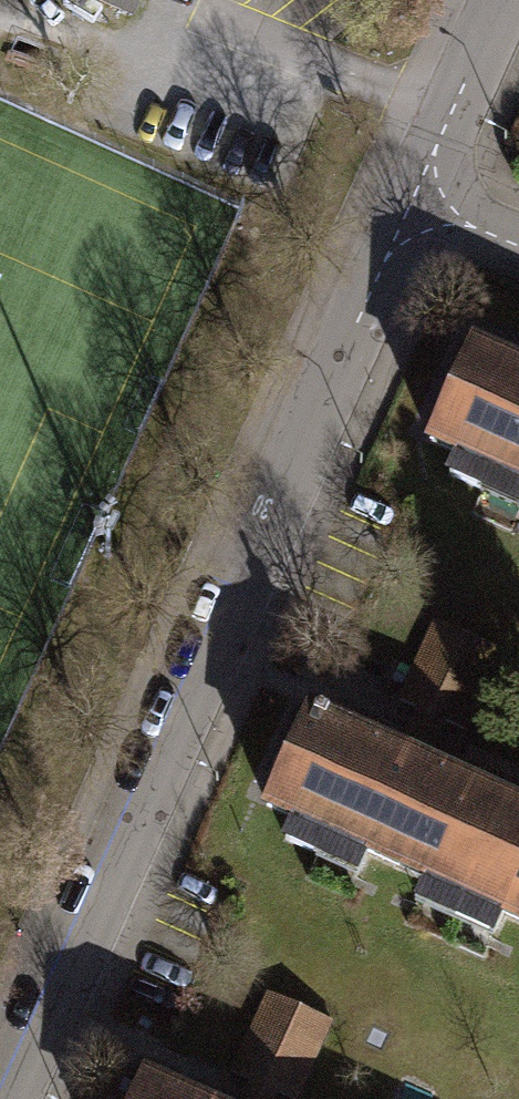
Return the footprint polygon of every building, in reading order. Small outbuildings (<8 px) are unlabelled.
[(130,26),(142,0),(73,0),(130,26)] [(474,346),(433,440),(463,453),(452,479),(483,492),(494,466),(518,477),(518,366),(474,346)] [(433,618),(415,659),(486,690),(504,649),(433,618)] [(415,659),(398,698),(469,729),(486,690),(415,659)] [(507,800),(308,712),(266,806),(297,820),(285,845),(316,859),(327,833),(463,895),(507,800)] [(507,800),(463,895),(518,920),(518,806),(507,800)] [(268,994),(249,1035),(320,1067),(338,1027),(268,994)] [(231,1074),(286,1098),(305,1098),(320,1067),(249,1035),(231,1074)] [(143,1078),(133,1098),(191,1098),(143,1078)]
